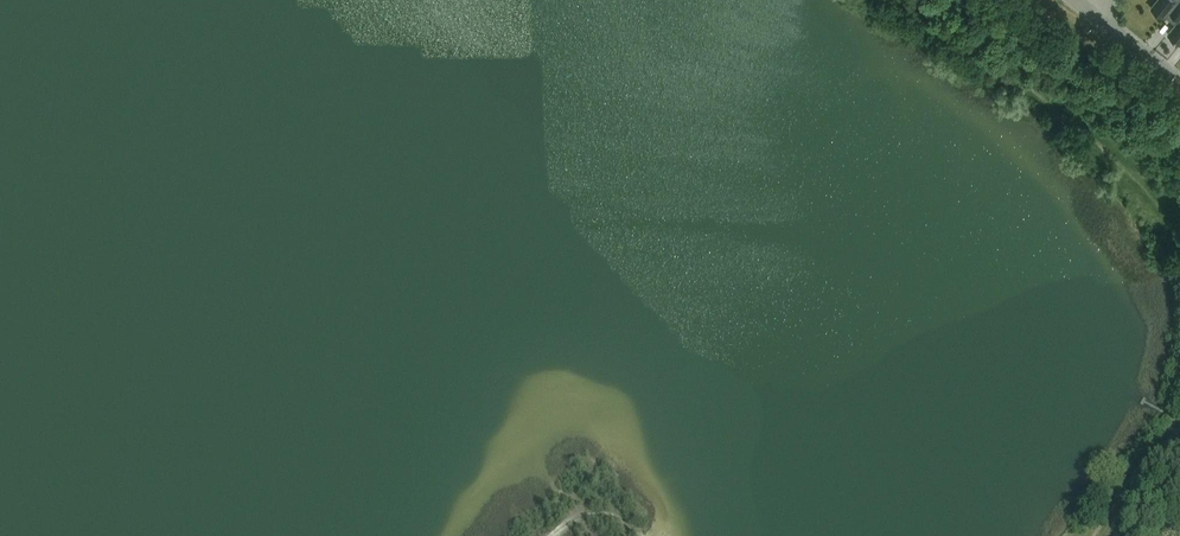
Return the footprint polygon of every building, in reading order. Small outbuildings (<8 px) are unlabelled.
[(1152,7),(1166,19),(1167,17),(1176,24),(1169,34),(1179,43),(1179,0),(1158,0),(1152,7)]
